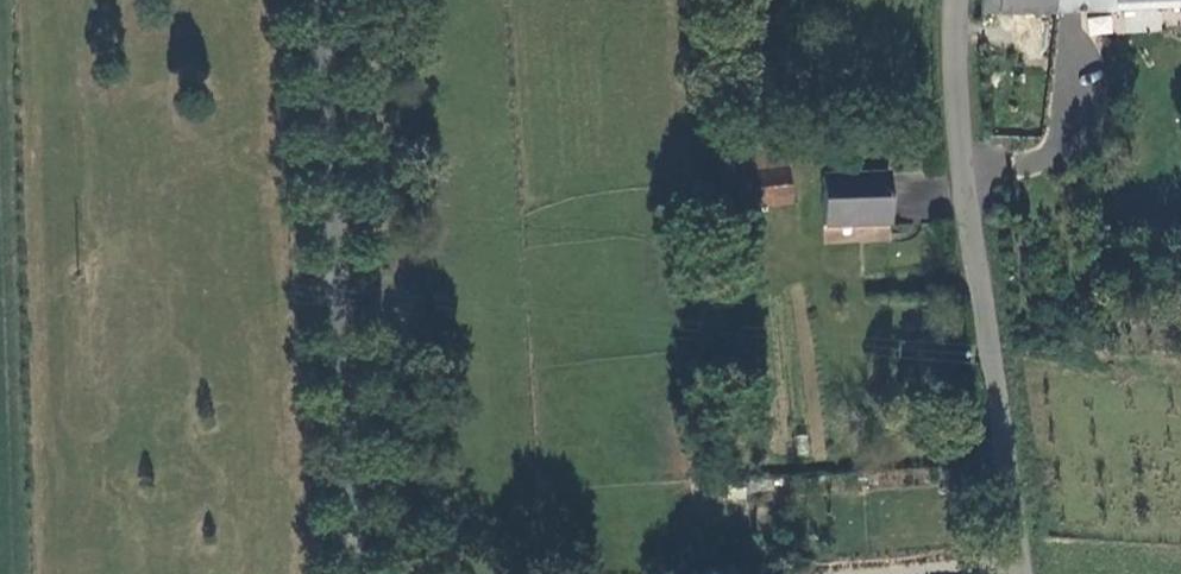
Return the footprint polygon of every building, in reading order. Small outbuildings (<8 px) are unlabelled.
[(1046,13),(1047,0),(978,0),(977,16),(1046,13)] [(1110,13),(1110,9),(1110,0),(1047,0),(1046,13),(1110,13)] [(1110,9),(1180,8),(1180,0),(1110,0),(1110,9)] [(796,207),(791,148),(720,155),(726,213),(796,207)] [(889,228),(885,178),(818,183),(822,234),(889,228)]
